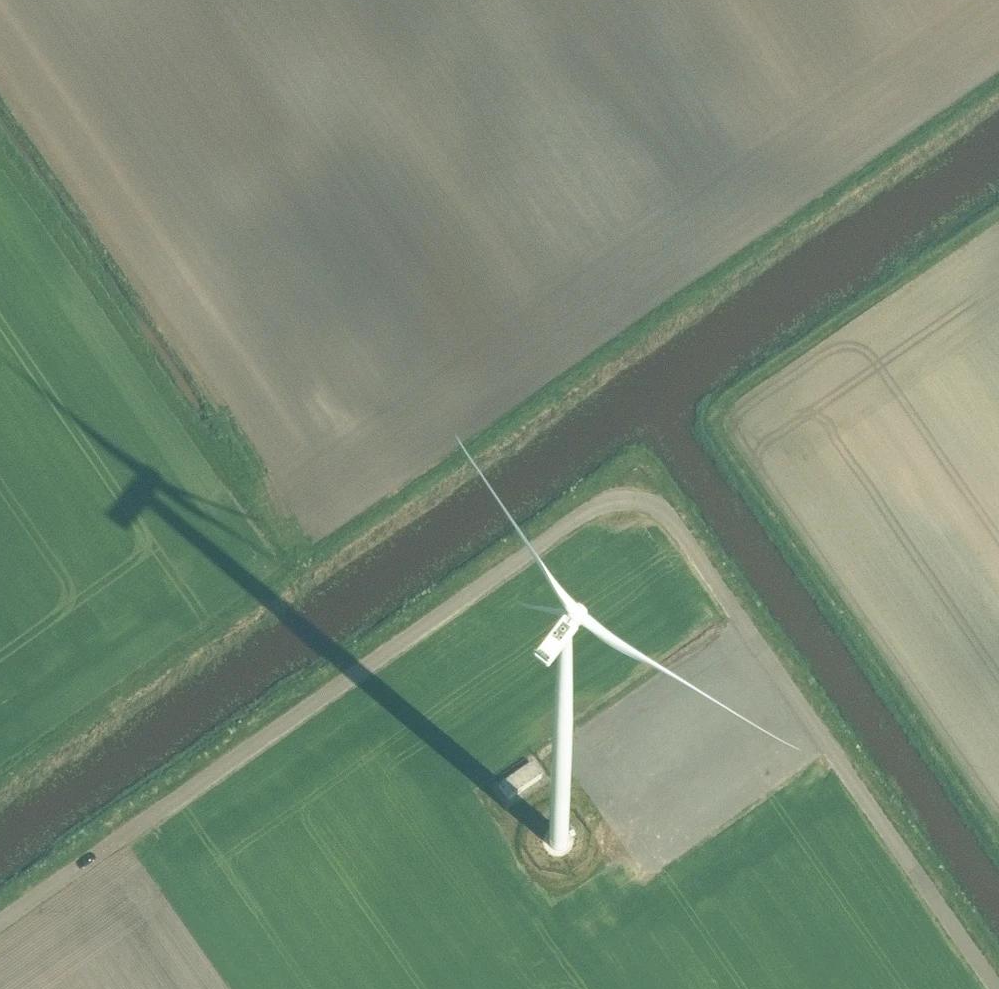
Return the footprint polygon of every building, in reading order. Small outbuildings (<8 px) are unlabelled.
[(508,803),(542,780),(533,767),(499,790),(508,803)] [(549,842),(549,843),(549,844),(549,846),(549,847),(550,848),(551,849),(551,850),(552,851),(553,851),(554,852),(555,852),(556,853),(558,853),(559,853),(560,853),(561,852),(562,852),(563,851),(564,851),(565,850),(566,849),(567,848),(567,847),(567,846),(568,844),(568,843),(568,842),(567,841),(567,840),(567,839),(566,838),(565,837),(564,836),(563,835),(562,835),(561,834),(560,834),(559,834),(558,834),(556,834),(555,834),(554,835),(553,835),(552,836),(551,837),(551,838),(550,839),(549,840),(549,841),(549,842)]
